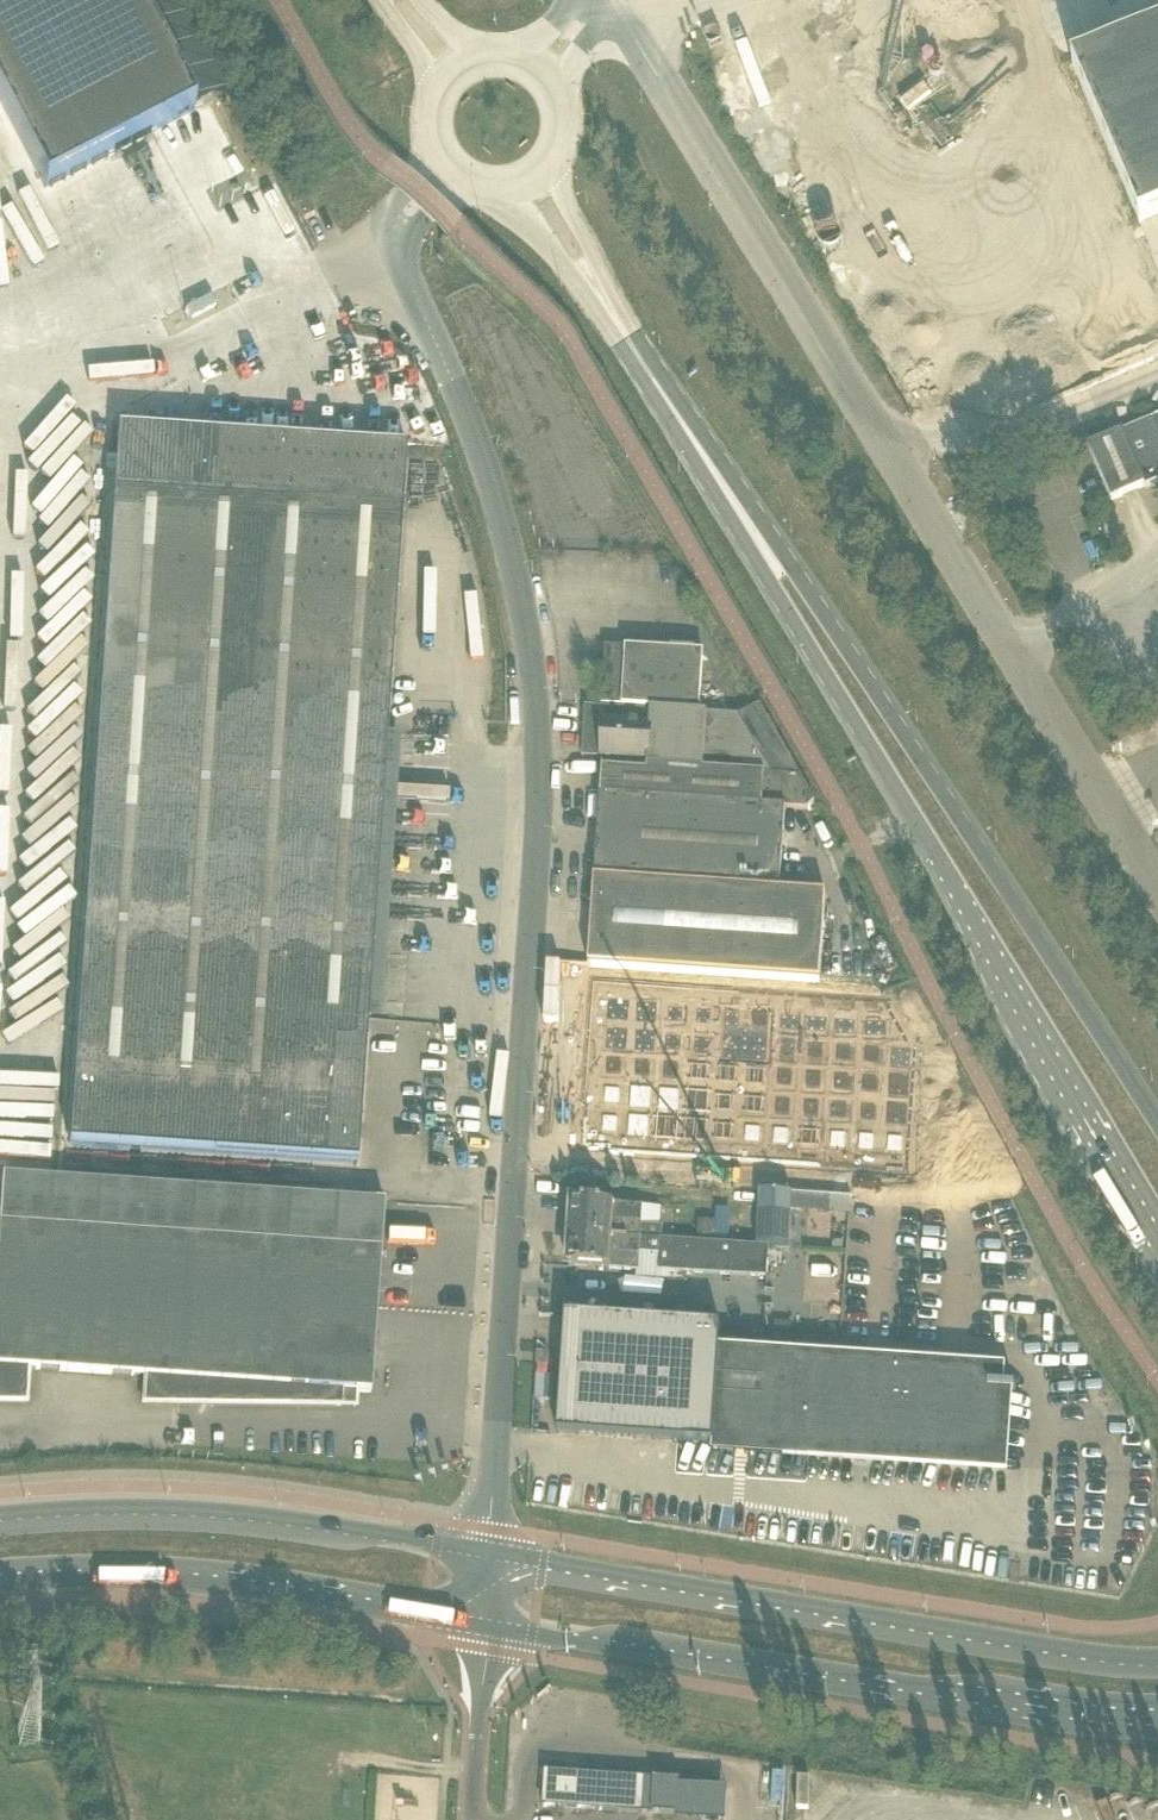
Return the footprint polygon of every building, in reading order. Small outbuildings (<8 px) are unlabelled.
[(45,189),(194,112),(136,0),(0,0),(0,102),(45,189)] [(1073,65),(1141,225),(1157,217),(1157,29),(1073,65)] [(294,202),(303,222),(314,217),(305,197),(294,202)] [(186,310),(191,320),(216,306),(212,297),(186,310)] [(1157,481),(1157,417),(1088,448),(1112,502),(1157,481)] [(406,449),(118,430),(70,1144),(357,1164),(386,736),(406,449)] [(738,716),(708,714),(705,770),(800,776),(760,705),(738,716)] [(801,778),(800,776),(705,770),(708,714),(605,708),(586,707),(584,758),(603,759),(601,796),(786,810),(807,811),(814,803),(801,778)] [(601,796),(589,966),(819,981),(826,897),(780,893),(786,810),(601,796)] [(590,992),(582,1103),(586,1106),(583,1145),(583,1146),(608,1147),(610,1151),(895,1172),(895,1173),(908,1174),(910,1160),(908,1160),(916,1047),(911,1047),(888,1006),(890,1000),(604,980),(604,979),(590,978),(589,992),(590,992)] [(385,1203),(355,1201),(3,1177),(0,1217),(0,1404),(27,1404),(29,1370),(145,1378),(144,1405),(343,1407),(343,1392),(344,1391),(372,1393),(385,1203)] [(757,1247),(789,1249),(792,1212),(792,1195),(760,1193),(757,1247)] [(792,1195),(792,1212),(830,1214),(830,1198),(792,1195)] [(570,1209),(570,1217),(573,1219),(572,1236),(664,1241),(666,1209),(643,1207),(574,1203),(574,1208),(570,1209)] [(697,1244),(717,1245),(718,1223),(698,1221),(697,1244)] [(572,1236),(570,1251),(567,1253),(567,1261),(570,1263),(569,1268),(638,1272),(638,1278),(669,1279),(670,1272),(768,1278),(768,1248),(716,1245),(717,1245),(697,1244),(664,1241),(572,1236)] [(844,1253),(844,1243),(834,1242),(833,1253),(844,1253)] [(670,1324),(672,1300),(611,1296),(610,1320),(670,1324)] [(673,1304),(671,1322),(695,1324),(696,1305),(673,1304)] [(566,1317),(558,1435),(999,1464),(1003,1392),(1015,1392),(1016,1388),(1004,1387),(1006,1369),(721,1349),(723,1328),(670,1324),(610,1320),(566,1317)] [(550,1354),(538,1353),(537,1365),(549,1366),(550,1354)] [(645,1778),(624,1777),(546,1772),(543,1807),(643,1814),(645,1778)]
